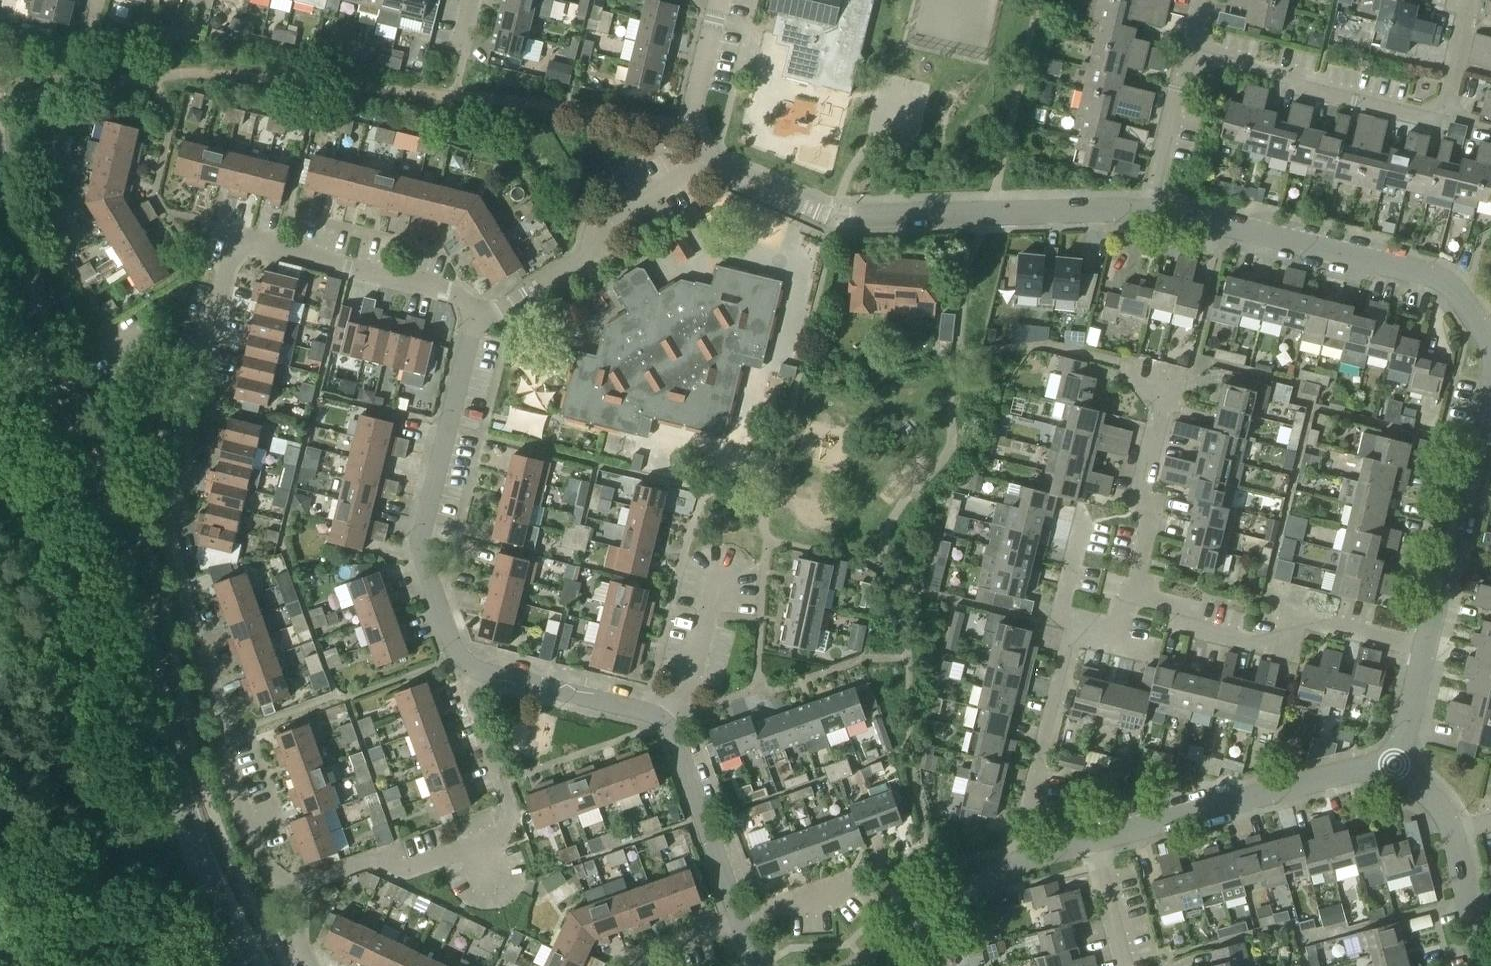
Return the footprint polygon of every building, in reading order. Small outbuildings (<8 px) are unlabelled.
[(33,4),(28,24),(56,31),(58,24),(69,26),(74,3),(63,0),(16,0),(33,4)] [(293,2),(328,11),(330,0),(294,0),(293,2)] [(328,11),(337,13),(340,0),(359,5),(360,0),(330,0),(328,11)] [(359,5),(380,10),(383,0),(360,0),(359,5)] [(380,10),(377,23),(398,28),(405,0),(383,0),(380,10)] [(398,28),(398,29),(431,37),(439,6),(427,3),(428,0),(405,0),(398,28)] [(484,5),(501,10),(533,18),(537,0),(485,0),(484,5)] [(578,6),(588,8),(590,0),(580,0),(578,6)] [(602,12),(604,1),(600,0),(595,0),(592,9),(602,12)] [(646,1),(641,21),(673,29),(678,8),(659,3),(646,0),(646,1)] [(768,11),(778,13),(772,36),(791,40),(782,78),(811,85),(815,91),(821,88),(851,95),(858,66),(864,62),(860,55),(874,0),(771,0),(768,11)] [(1110,0),(1090,0),(1085,19),(1101,22),(1101,23),(1128,29),(1130,19),(1162,27),(1165,13),(1110,0)] [(1165,13),(1168,0),(1110,0),(1165,13)] [(1256,0),(1229,0),(1228,5),(1247,10),(1244,22),(1278,31),(1284,7),(1256,0)] [(1389,0),(1374,0),(1371,10),(1380,12),(1378,22),(1432,35),(1434,25),(1414,20),(1417,7),(1410,5),(1389,0)] [(1486,14),(1481,13),(1478,28),(1490,31),(1490,3),(1489,3),(1486,14)] [(588,8),(578,6),(576,17),(585,19),(588,8)] [(116,17),(126,19),(128,10),(118,7),(116,17)] [(602,12),(592,9),(590,20),(587,30),(608,35),(612,14),(602,12)] [(533,18),(501,10),(496,31),(527,38),(533,18)] [(241,33),(244,21),(232,19),(229,30),(241,33)] [(255,24),(244,21),(241,33),(253,36),(255,24)] [(641,21),(636,42),(668,50),(673,29),(641,21)] [(1432,35),(1378,22),(1372,45),(1406,53),(1409,40),(1430,45),(1432,35)] [(1101,23),(1096,46),(1145,58),(1149,44),(1133,40),(1135,30),(1128,29),(1101,23)] [(173,40),(176,27),(161,24),(158,36),(173,40)] [(176,27),(173,40),(181,42),(184,29),(176,27)] [(283,43),(286,31),(274,29),(271,40),(283,43)] [(297,34),(286,31),(283,43),(294,46),(297,34)] [(527,38),(496,31),(490,51),(522,59),(527,38)] [(1308,45),(1319,48),(1322,36),(1310,33),(1308,45)] [(1474,35),(1471,49),(1490,54),(1490,39),(1474,35)] [(346,58),(349,47),(351,38),(340,36),(338,44),(337,44),(334,56),(346,58)] [(568,48),(578,50),(580,40),(571,37),(568,48)] [(582,51),(591,53),(594,43),(585,41),(582,51)] [(668,50),(636,42),(631,63),(663,71),(668,50)] [(1145,58),(1096,46),(1090,69),(1124,77),(1126,68),(1142,72),(1145,58)] [(360,50),(349,47),(346,58),(358,61),(360,50)] [(578,50),(568,48),(566,58),(575,61),(578,50)] [(1471,49),(1467,63),(1490,69),(1490,54),(1471,49)] [(591,53),(582,51),(580,62),(589,64),(591,53)] [(388,69),(391,57),(379,55),(376,66),(388,69)] [(402,60),(391,57),(388,69),(399,72),(402,60)] [(549,61),(545,76),(544,79),(568,85),(569,81),(572,67),(549,61)] [(663,71),(631,63),(626,85),(657,93),(663,71)] [(1090,69),(1085,93),(1150,108),(1153,95),(1122,87),(1124,77),(1090,69)] [(1243,144),(1257,89),(1247,86),(1243,106),(1229,104),(1221,139),(1243,144)] [(1267,91),(1257,89),(1243,144),(1267,150),(1274,122),(1276,115),(1263,111),(1267,91)] [(1490,118),(1490,93),(1487,92),(1481,116),(1490,118)] [(1150,108),(1085,93),(1079,116),(1085,117),(1113,124),(1115,115),(1146,122),(1150,108)] [(200,111),(204,96),(195,94),(191,108),(200,111)] [(1274,122),(1267,150),(1264,164),(1268,165),(1270,158),(1288,162),(1302,106),(1292,104),(1287,126),(1274,122)] [(1312,109),(1302,106),(1288,162),(1307,167),(1305,175),(1309,176),(1320,133),(1307,130),(1312,109)] [(233,123),(236,110),(227,108),(224,121),(233,123)] [(58,119),(72,123),(74,113),(61,110),(58,119)] [(188,121),(199,124),(201,112),(191,110),(188,121)] [(245,112),(236,110),(233,123),(242,126),(245,112)] [(1320,133),(1309,176),(1314,177),(1316,169),(1334,174),(1333,180),(1334,181),(1342,146),(1348,118),(1338,116),(1334,137),(1320,133)] [(1342,146),(1334,181),(1332,189),(1337,190),(1339,182),(1357,186),(1373,120),(1360,116),(1352,148),(1342,146)] [(1113,124),(1085,117),(1080,141),(1134,154),(1137,144),(1116,139),(1120,126),(1113,124)] [(275,134),(278,120),(269,118),(266,132),(275,134)] [(341,134),(344,120),(335,118),(332,132),(341,134)] [(287,122),(278,120),(275,134),(284,136),(287,122)] [(353,122),(344,120),(341,134),(350,136),(353,122)] [(1373,120),(1357,186),(1376,191),(1374,199),(1378,201),(1380,192),(1388,157),(1378,155),(1386,123),(1373,120)] [(106,123),(101,145),(140,154),(142,145),(136,144),(139,131),(106,123)] [(383,144),(386,131),(377,128),(374,142),(383,144)] [(396,133),(386,131),(383,144),(392,146),(396,133)] [(1388,157),(1380,192),(1393,195),(1395,187),(1405,189),(1419,135),(1408,132),(1404,154),(1390,151),(1389,158),(1388,157)] [(1428,137),(1419,135),(1405,189),(1425,194),(1423,202),(1426,202),(1437,161),(1423,157),(1428,137)] [(425,155),(428,141),(419,139),(416,152),(425,155)] [(438,143),(428,141),(425,155),(434,157),(438,143)] [(1134,154),(1080,141),(1074,165),(1108,173),(1111,160),(1132,165),(1134,154)] [(1442,141),(1437,161),(1426,202),(1449,208),(1451,201),(1459,166),(1448,163),(1453,144),(1442,141)] [(1490,144),(1474,207),(1476,200),(1490,203),(1490,141),(1490,145),(1490,144)] [(195,187),(205,148),(183,142),(175,175),(176,175),(188,178),(186,184),(195,187)] [(1460,166),(1459,166),(1451,201),(1474,207),(1490,144),(1480,142),(1475,163),(1462,159),(1460,166)] [(140,154),(101,145),(96,166),(129,174),(132,161),(138,163),(140,154)] [(57,146),(55,155),(68,159),(71,150),(57,146)] [(226,153),(205,148),(195,187),(205,189),(206,182),(218,185),(226,153)] [(247,158),(226,153),(218,185),(230,188),(228,195),(237,197),(247,158)] [(68,159),(55,155),(53,164),(66,168),(68,159)] [(327,194),(335,162),(313,157),(303,196),(313,198),(315,191),(327,194)] [(247,158),(237,197),(247,199),(248,193),(260,195),(268,163),(247,158)] [(335,162),(327,194),(338,197),(337,204),(346,206),(356,167),(335,162)] [(290,168),(268,163),(260,195),(272,198),(270,205),(280,207),(290,168)] [(129,174),(96,166),(91,185),(130,194),(132,187),(126,186),(129,174)] [(356,167),(346,206),(355,208),(357,202),(369,205),(377,172),(356,167)] [(377,172),(369,205),(381,208),(379,214),(388,216),(399,178),(377,172)] [(419,183),(399,178),(388,216),(397,219),(399,212),(411,215),(419,183)] [(1218,193),(1230,196),(1233,185),(1221,182),(1218,193)] [(440,188),(419,183),(411,215),(423,218),(418,237),(427,240),(440,188)] [(130,194),(91,185),(87,204),(97,221),(126,203),(128,202),(130,194)] [(453,191),(440,188),(427,240),(436,242),(440,224),(451,226),(450,229),(458,243),(464,239),(470,249),(500,231),(479,197),(466,194),(467,188),(455,185),(453,191)] [(1230,196),(1253,202),(1256,190),(1247,187),(1247,190),(1232,186),(1230,196)] [(523,216),(535,209),(530,201),(518,209),(523,216)] [(126,203),(97,221),(107,238),(153,210),(148,202),(131,212),(126,203)] [(540,217),(535,209),(523,216),(528,224),(540,217)] [(158,218),(153,210),(107,238),(118,255),(147,238),(141,228),(158,218)] [(1383,223),(1381,233),(1392,235),(1395,225),(1383,223)] [(500,231),(470,249),(477,259),(471,263),(476,271),(511,249),(500,231)] [(681,236),(666,246),(679,264),(694,254),(681,236)] [(147,238),(118,255),(130,274),(164,253),(159,245),(153,249),(147,238)] [(553,239),(541,246),(546,254),(558,247),(553,239)] [(511,249),(476,271),(481,279),(487,275),(493,286),(523,268),(511,249)] [(1046,254),(1021,252),(1018,293),(1041,295),(1040,303),(1056,304),(1060,255),(1059,255),(1058,268),(1045,266),(1046,254)] [(164,253),(130,274),(141,293),(170,276),(170,275),(169,275),(163,265),(169,261),(164,253)] [(877,257),(854,255),(849,313),(872,315),(873,313),(933,318),(938,265),(877,259),(877,257)] [(1084,257),(1060,255),(1056,304),(1057,304),(1057,296),(1079,298),(1078,306),(1093,307),(1102,271),(1083,269),(1084,257)] [(1155,285),(1156,285),(1151,308),(1175,314),(1187,259),(1178,257),(1172,279),(1158,275),(1155,285)] [(1197,262),(1187,259),(1175,314),(1195,318),(1203,286),(1192,283),(1197,262)] [(82,278),(94,271),(89,263),(78,270),(82,278)] [(628,312),(627,313),(606,326),(602,342),(608,351),(597,357),(577,352),(561,418),(638,437),(643,417),(724,437),(745,356),(764,361),(783,282),(716,266),(711,286),(701,292),(696,284),(681,280),(659,294),(658,294),(654,309),(643,316),(628,312)] [(658,294),(659,294),(644,269),(637,268),(615,281),(613,289),(627,313),(628,312),(643,316),(654,309),(658,294)] [(1280,291),(1269,288),(1261,320),(1282,325),(1295,271),(1286,269),(1280,291)] [(94,271),(82,278),(87,286),(99,279),(94,271)] [(1295,271),(1282,325),(1303,330),(1311,298),(1300,295),(1305,274),(1295,271)] [(254,292),(293,301),(296,290),(307,293),(309,283),(265,272),(265,273),(266,273),(263,285),(256,283),(254,292)] [(1250,274),(1243,272),(1241,281),(1227,278),(1222,298),(1215,297),(1209,320),(1237,327),(1240,315),(1250,274)] [(1250,274),(1240,315),(1261,320),(1269,288),(1256,284),(1258,276),(1250,274)] [(328,278),(320,308),(334,311),(341,281),(328,278)] [(1156,285),(1155,285),(1140,281),(1139,288),(1123,284),(1120,297),(1107,294),(1101,319),(1115,323),(1116,317),(1147,324),(1151,308),(1156,285)] [(293,301),(254,292),(252,301),(258,303),(255,315),(288,323),(293,301)] [(1311,298),(1303,330),(1302,332),(1300,341),(1321,347),(1334,294),(1326,292),(1324,301),(1311,298)] [(1334,294),(1321,347),(1343,352),(1352,317),(1354,309),(1340,305),(1342,296),(1334,294)] [(361,360),(374,309),(374,308),(376,301),(364,298),(364,299),(360,316),(362,319),(360,325),(349,323),(353,309),(342,306),(330,352),(340,355),(361,360)] [(579,298),(564,307),(576,327),(591,319),(579,298)] [(100,307),(105,315),(117,308),(112,300),(100,307)] [(1352,317),(1343,352),(1340,363),(1363,369),(1366,356),(1379,304),(1370,302),(1365,320),(1352,317)] [(1388,306),(1379,304),(1366,356),(1389,362),(1398,338),(1400,329),(1384,325),(1388,306)] [(334,311),(320,308),(318,318),(331,321),(334,311)] [(383,311),(374,309),(361,360),(382,366),(394,320),(382,317),(383,311)] [(953,314),(942,313),(940,340),(950,341),(953,314)] [(288,323),(255,315),(253,327),(246,325),(244,334),(283,343),(288,323)] [(394,320),(382,366),(403,371),(416,319),(407,317),(406,323),(394,320)] [(416,319),(403,371),(404,371),(401,382),(422,387),(433,343),(432,343),(420,340),(425,321),(416,319)] [(1050,327),(1029,325),(1027,344),(1033,343),(1048,341),(1050,327)] [(283,343),(244,334),(241,343),(248,345),(245,357),(277,365),(283,343)] [(1398,338),(1389,362),(1387,370),(1411,376),(1416,359),(1420,343),(1398,338)] [(312,341),(310,350),(324,354),(326,344),(312,341)] [(324,354),(310,350),(308,360),(321,363),(324,354)] [(1228,363),(1230,353),(1216,350),(1214,359),(1228,363)] [(1246,357),(1230,353),(1228,363),(1244,366),(1246,357)] [(1182,355),(1178,357),(1176,365),(1187,367),(1190,356),(1182,355)] [(277,365),(245,357),(242,368),(236,367),(234,376),(272,386),(277,365)] [(1063,373),(1055,403),(1089,410),(1096,380),(1084,376),(1087,364),(1061,357),(1057,372),(1063,373)] [(1416,359),(1411,376),(1407,392),(1412,393),(1438,400),(1446,366),(1416,359)] [(783,365),(781,374),(794,378),(797,368),(783,365)] [(1312,384),(1314,374),(1299,370),(1297,380),(1312,384)] [(1329,378),(1314,374),(1312,384),(1327,388),(1329,378)] [(272,386),(234,376),(231,385),(238,387),(235,398),(234,399),(267,408),(272,386)] [(1219,410),(1252,417),(1254,409),(1261,411),(1266,408),(1270,389),(1259,386),(1259,384),(1243,380),(1240,389),(1225,385),(1219,410)] [(302,383),(300,393),(314,396),(316,387),(302,383)] [(1301,394),(1316,398),(1319,387),(1304,383),(1301,394)] [(346,388),(344,397),(352,399),(354,390),(346,388)] [(361,401),(361,402),(372,405),(375,393),(367,391),(362,395),(361,401)] [(314,396),(300,393),(298,402),(312,405),(314,396)] [(1328,408),(1344,412),(1346,403),(1330,399),(1328,408)] [(1089,410),(1055,403),(1052,418),(1068,422),(1066,430),(1129,446),(1133,432),(1103,425),(1105,414),(1089,410)] [(1219,410),(1213,432),(1245,441),(1252,417),(1219,410)] [(1292,427),(1301,429),(1305,414),(1295,412),(1292,427)] [(1398,425),(1400,416),(1385,412),(1383,421),(1398,425)] [(354,438),(407,451),(409,442),(390,437),(393,425),(360,416),(354,438)] [(1400,416),(1398,425),(1413,429),(1415,419),(1400,416)] [(220,430),(218,439),(258,448),(262,427),(229,419),(229,420),(230,420),(227,432),(220,430)] [(311,434),(336,441),(339,429),(314,422),(311,434)] [(1245,441),(1213,432),(1175,423),(1172,436),(1202,444),(1199,454),(1240,464),(1245,441)] [(1301,429),(1292,427),(1288,442),(1298,444),(1301,429)] [(1056,428),(1051,451),(1094,461),(1096,451),(1126,458),(1129,446),(1066,430),(1056,428)] [(1309,430),(1306,445),(1315,447),(1319,432),(1309,430)] [(1373,460),(1405,469),(1411,445),(1378,437),(1363,434),(1358,456),(1365,458),(1373,460)] [(354,438),(349,459),(383,467),(386,456),(405,460),(407,451),(354,438)] [(218,439),(216,448),(222,450),(219,462),(253,470),(258,448),(218,439)] [(284,456),(298,459),(300,449),(274,442),(271,453),(284,456)] [(1051,451),(1045,472),(1110,488),(1112,478),(1091,472),(1094,461),(1051,451)] [(1240,464),(1199,454),(1196,464),(1166,457),(1163,470),(1237,488),(1243,465),(1240,464)] [(1304,454),(1300,469),(1309,471),(1313,456),(1304,454)] [(513,455),(508,477),(537,484),(546,486),(551,464),(513,455)] [(634,455),(630,470),(640,472),(643,457),(634,455)] [(298,459),(284,456),(282,464),(296,468),(298,459)] [(1359,482),(1392,490),(1399,492),(1400,486),(1406,488),(1410,471),(1405,469),(1373,460),(1365,458),(1359,482)] [(349,459),(344,480),(396,493),(398,484),(380,479),(383,467),(349,459)] [(210,472),(208,481),(248,491),(253,470),(219,462),(217,474),(210,472)] [(315,477),(317,472),(302,468),(298,482),(304,484),(315,477)] [(1309,471),(1300,469),(1297,484),(1306,486),(1309,471)] [(1237,488),(1163,470),(1160,482),(1190,490),(1188,499),(1230,510),(1235,488),(1237,488)] [(1110,488),(1045,472),(1040,493),(1066,499),(1076,502),(1083,503),(1085,492),(1108,497),(1110,488)] [(557,498),(576,502),(581,479),(562,475),(557,498)] [(973,475),(969,490),(979,493),(983,477),(973,475)] [(537,484),(508,477),(503,497),(532,505),(540,507),(546,486),(537,484)] [(344,480),(339,501),(372,509),(375,497),(394,501),(396,493),(344,480)] [(248,491),(208,481),(205,490),(212,492),(209,504),(242,512),(248,491)] [(581,481),(578,493),(587,496),(590,483),(581,481)] [(1359,482),(1353,506),(1386,514),(1392,490),(1359,482)] [(594,484),(591,496),(600,498),(603,486),(594,484)] [(637,486),(632,507),(661,514),(666,493),(637,486)] [(276,488),(274,497),(288,501),(290,491),(276,488)] [(1066,499),(1040,493),(1024,489),(1022,499),(1006,495),(1003,506),(1044,516),(1052,518),(1055,504),(1065,507),(1066,499)] [(587,496),(578,493),(575,507),(584,509),(587,496)] [(591,496),(588,510),(597,512),(600,498),(591,496)] [(288,501),(274,497),(272,507),(286,510),(288,501)] [(532,505),(503,497),(498,518),(527,525),(532,505)] [(601,499),(598,512),(607,514),(610,502),(601,499)] [(951,499),(948,515),(957,517),(961,501),(951,499)] [(1237,512),(1230,510),(1188,499),(1187,501),(1196,503),(1190,523),(1232,533),(1237,512)] [(339,501),(334,522),(386,535),(388,526),(369,521),(372,509),(339,501)] [(242,512),(209,504),(206,515),(200,514),(197,523),(237,533),(242,512)] [(1044,516),(1003,506),(997,504),(994,515),(1009,518),(1006,529),(1048,539),(1050,531),(1040,529),(1044,516)] [(1353,506),(1347,529),(1399,541),(1401,532),(1383,529),(1386,514),(1353,506)] [(632,507),(626,528),(656,535),(661,514),(632,507)] [(957,517),(948,515),(944,529),(954,531),(957,517)] [(1295,540),(1300,519),(1289,517),(1283,537),(1295,540)] [(527,525),(498,518),(493,540),(522,547),(534,550),(539,528),(527,525)] [(1274,543),(1275,537),(1279,522),(1269,520),(1265,541),(1274,543)] [(386,535),(334,522),(328,543),(362,552),(365,539),(384,544),(386,535)] [(238,564),(244,540),(236,538),(237,533),(197,523),(195,532),(202,534),(199,545),(198,546),(199,547),(196,556),(201,570),(238,564)] [(1232,533),(1190,523),(1185,544),(1226,554),(1232,533)] [(566,527),(564,535),(578,538),(582,526),(574,524),(573,528),(566,527)] [(591,528),(582,526),(578,538),(587,540),(591,528)] [(1486,527),(1468,528),(1469,546),(1487,545),(1486,527)] [(626,528),(621,548),(651,556),(656,535),(626,528)] [(994,536),(992,547),(1033,557),(1037,544),(1046,546),(1048,539),(1006,529),(1004,539),(994,536)] [(1399,541),(1347,529),(1341,553),(1375,560),(1378,547),(1396,551),(1399,541)] [(278,544),(280,533),(266,530),(264,540),(278,544)] [(578,538),(564,535),(563,535),(560,547),(575,551),(578,538)] [(587,540),(578,538),(575,551),(584,554),(587,540)] [(1281,551),(1293,553),(1296,541),(1284,539),(1281,551)] [(941,541),(937,556),(947,558),(950,543),(941,541)] [(1226,554),(1185,544),(1180,566),(1221,576),(1226,554)] [(1033,557),(992,547),(989,546),(987,557),(998,560),(996,571),(1038,581),(1040,573),(1030,571),(1033,557)] [(1263,547),(1259,562),(1268,564),(1272,549),(1263,547)] [(651,556),(621,548),(616,570),(645,577),(651,556)] [(1375,560),(1341,553),(1336,573),(1400,588),(1402,579),(1380,574),(1382,562),(1375,560)] [(494,575),(523,582),(531,584),(537,563),(528,561),(500,554),(494,575)] [(947,558),(937,556),(934,571),(943,573),(947,558)] [(799,559),(794,581),(828,588),(833,566),(799,559)] [(561,560),(560,573),(572,575),(573,561),(561,560)] [(1268,564),(1259,562),(1255,577),(1265,579),(1268,564)] [(362,579),(377,573),(374,563),(357,565),(362,579)] [(1326,585),(1329,567),(1317,566),(1315,583),(1326,585)] [(1009,610),(1012,597),(1023,600),(1026,586),(1036,588),(1038,581),(996,571),(991,590),(979,587),(976,602),(1009,610)] [(278,586),(291,581),(288,572),(274,577),(278,586)] [(354,605),(393,591),(390,582),(383,584),(379,572),(377,573),(362,579),(346,584),(354,605)] [(215,608),(254,594),(246,573),(214,585),(214,586),(215,586),(219,597),(212,600),(215,608)] [(1400,588),(1336,573),(1331,595),(1372,605),(1375,594),(1397,599),(1400,588)] [(494,575),(489,596),(518,603),(523,582),(494,575)] [(942,579),(932,576),(929,590),(939,592),(942,579)] [(565,580),(562,592),(569,594),(572,581),(565,580)] [(298,601),(291,581),(278,586),(285,606),(298,601)] [(581,584),(572,581),(569,594),(578,596),(581,584)] [(794,581),(789,602),(824,609),(828,588),(794,581)] [(611,582),(605,604),(613,605),(651,615),(654,605),(645,603),(648,591),(611,582)] [(862,583),(860,595),(868,596),(870,585),(862,583)] [(1476,595),(1490,599),(1490,588),(1479,585),(1476,595)] [(393,591),(354,605),(361,626),(394,614),(390,602),(396,600),(393,591)] [(569,594),(562,592),(558,605),(566,607),(569,594)] [(254,594),(215,608),(219,617),(225,615),(229,627),(261,615),(254,594)] [(578,596),(569,594),(566,607),(575,609),(578,596)] [(868,596),(860,595),(857,607),(865,608),(868,596)] [(1476,595),(1473,606),(1490,611),(1490,599),(1476,595)] [(489,596),(484,617),(513,624),(518,603),(489,596)] [(306,621),(298,601),(285,606),(292,626),(306,621)] [(824,609),(789,602),(785,623),(819,630),(824,609)] [(613,605),(605,604),(600,625),(608,626),(638,634),(641,623),(649,625),(651,615),(613,605)] [(311,621),(324,616),(321,607),(308,612),(311,621)] [(398,625),(394,614),(361,626),(369,646),(408,632),(404,623),(398,625)] [(261,615),(229,627),(233,638),(227,640),(230,649),(268,635),(261,615)] [(324,616),(311,621),(315,630),(328,625),(324,616)] [(513,624),(484,617),(479,638),(508,645),(513,624)] [(949,634),(958,636),(962,622),(953,619),(949,634)] [(309,631),(306,621),(292,626),(296,636),(309,631)] [(547,633),(557,636),(559,624),(550,622),(547,633)] [(819,630),(785,623),(780,645),(814,652),(819,630)] [(1490,624),(1484,623),(1481,635),(1474,633),(1471,644),(1478,646),(1490,649),(1490,624)] [(564,624),(561,637),(570,639),(573,626),(564,624)] [(994,645),(1035,656),(1037,648),(1028,646),(1031,632),(999,624),(997,634),(984,631),(982,642),(994,645)] [(600,625),(595,646),(603,647),(641,657),(643,646),(635,644),(638,634),(608,626),(600,625)] [(852,625),(850,637),(863,640),(865,628),(852,625)] [(411,641),(408,632),(369,646),(376,667),(409,655),(405,643),(411,641)] [(557,636),(547,633),(545,633),(539,659),(550,662),(557,636)] [(958,636),(949,634),(945,649),(955,651),(958,636)] [(268,635),(230,649),(233,658),(239,656),(243,667),(276,656),(268,635)] [(570,639),(561,637),(558,649),(567,651),(570,639)] [(863,640),(850,637),(847,649),(860,651),(863,640)] [(1035,656),(994,645),(989,667),(1020,675),(1030,677),(1035,656)] [(603,647),(595,646),(590,667),(628,676),(630,665),(638,667),(641,657),(603,647)] [(1478,646),(1475,659),(1468,657),(1466,667),(1490,673),(1490,649),(1478,646)] [(326,661),(339,656),(336,647),(323,652),(326,661)] [(1320,704),(1332,652),(1323,650),(1318,669),(1304,666),(1296,698),(1320,704)] [(1332,652),(1320,704),(1317,717),(1328,719),(1331,707),(1343,710),(1345,700),(1350,677),(1337,673),(1342,655),(1332,652)] [(1227,653),(1220,683),(1213,709),(1235,714),(1243,680),(1232,677),(1237,655),(1227,653)] [(307,667),(320,663),(317,654),(304,658),(307,667)] [(276,656),(243,667),(247,679),(241,681),(245,690),(283,676),(276,656)] [(342,665),(339,656),(326,661),(329,670),(342,665)] [(1156,669),(1146,709),(1168,714),(1178,673),(1181,662),(1159,656),(1156,669)] [(939,676),(948,678),(952,663),(942,661),(939,676)] [(1243,680),(1235,714),(1233,722),(1253,727),(1269,663),(1260,661),(1254,683),(1243,680)] [(1351,677),(1350,677),(1345,700),(1361,704),(1363,697),(1378,701),(1386,668),(1355,661),(1351,677)] [(320,663),(307,667),(311,677),(323,672),(320,663)] [(1279,665),(1269,663),(1253,727),(1275,732),(1285,691),(1273,688),(1279,665)] [(1025,698),(1030,677),(1020,675),(989,667),(984,688),(1025,698)] [(1096,715),(1104,682),(1096,680),(1098,671),(1083,667),(1072,709),(1070,719),(1080,721),(1082,711),(1096,715)] [(1141,691),(1127,688),(1117,728),(1132,731),(1134,724),(1142,726),(1146,709),(1156,669),(1147,667),(1141,691)] [(1466,667),(1463,678),(1470,680),(1467,693),(1473,694),(1490,698),(1490,673),(1466,667)] [(1199,678),(1178,673),(1168,714),(1189,719),(1191,711),(1199,678)] [(283,676),(245,690),(248,699),(254,696),(258,709),(261,708),(272,704),(291,697),(283,676)] [(948,678),(939,676),(935,691),(944,693),(948,678)] [(1199,678),(1191,711),(1212,716),(1213,709),(1220,683),(1199,678)] [(1104,682),(1096,715),(1104,717),(1102,724),(1117,728),(1127,688),(1104,682)] [(402,715),(441,701),(438,693),(432,695),(427,683),(395,694),(402,715)] [(1010,716),(1013,702),(1023,705),(1025,698),(984,688),(979,709),(1010,716)] [(834,697),(845,727),(866,719),(855,689),(834,697)] [(1448,712),(1490,722),(1490,698),(1473,694),(1470,707),(1450,702),(1448,712)] [(834,697),(814,704),(824,734),(845,727),(834,697)] [(934,697),(930,713),(939,715),(943,700),(934,697)] [(441,701),(402,715),(410,736),(442,724),(438,712),(444,710),(441,701)] [(275,713),(272,704),(261,708),(264,717),(275,713)] [(824,734),(814,704),(793,711),(804,741),(824,734)] [(1010,716),(979,709),(973,732),(1004,739),(1010,716)] [(804,741),(793,711),(773,718),(784,748),(804,741)] [(1448,712),(1445,723),(1465,728),(1462,741),(1490,748),(1490,722),(1448,712)] [(891,749),(880,716),(872,718),(883,751),(891,749)] [(360,730),(373,726),(370,717),(357,722),(360,730)] [(341,737),(354,732),(349,718),(336,723),(341,737)] [(760,748),(750,718),(730,725),(740,755),(760,748)] [(784,748),(773,718),(753,725),(751,718),(750,718),(760,748),(763,756),(784,748)] [(945,725),(936,723),(933,733),(943,736),(945,725)] [(442,724),(410,736),(417,756),(455,742),(452,733),(446,735),(442,724)] [(278,759),(316,745),(309,725),(277,736),(281,748),(275,751),(278,759)] [(740,755),(730,725),(709,732),(719,762),(740,755)] [(376,734),(373,726),(360,730),(363,739),(376,734)] [(354,732),(341,737),(345,746),(358,741),(354,732)] [(1004,739),(973,732),(967,755),(975,757),(999,763),(999,762),(1008,764),(1013,742),(1004,740),(1004,739)] [(1335,743),(1347,746),(1349,738),(1337,735),(1335,743)] [(458,751),(455,742),(417,756),(424,776),(457,765),(452,753),(458,751)] [(1324,743),(1320,759),(1332,756),(1335,746),(1324,743)] [(316,745),(278,759),(281,768),(287,766),(291,778),(323,766),(316,745)] [(374,771),(388,766),(382,748),(368,753),(374,771)] [(867,762),(879,758),(875,749),(864,753),(867,762)] [(1156,761),(1158,753),(1144,749),(1142,758),(1156,761)] [(625,754),(639,793),(659,785),(648,753),(635,757),(633,751),(625,754)] [(1173,756),(1158,753),(1156,761),(1171,765),(1173,756)] [(618,763),(607,767),(619,800),(639,793),(625,754),(616,758),(618,763)] [(919,768),(938,773),(942,759),(923,754),(919,768)] [(356,777),(369,773),(362,755),(350,760),(356,777)] [(1095,756),(1091,774),(1105,777),(1107,767),(1109,760),(1095,756)] [(999,763),(975,757),(969,781),(977,783),(1002,788),(1008,764),(999,762),(999,763)] [(1082,771),(1085,762),(1070,758),(1068,768),(1082,771)] [(1107,767),(1105,777),(1121,781),(1123,771),(1125,762),(1111,758),(1109,768),(1107,767)] [(838,772),(849,768),(847,759),(835,763),(838,772)] [(1184,768),(1199,772),(1201,763),(1186,759),(1184,768)] [(1221,768),(1241,774),(1244,765),(1223,759),(1221,768)] [(880,762),(868,766),(872,775),(883,770),(880,762)] [(838,772),(835,763),(823,767),(826,776),(838,772)] [(457,765),(424,776),(431,797),(470,783),(466,774),(461,776),(457,765)] [(323,766),(291,778),(295,789),(289,791),(292,800),(331,786),(323,766)] [(391,775),(388,766),(374,771),(378,780),(391,775)] [(593,766),(584,769),(598,807),(619,800),(607,767),(595,772),(593,766)] [(849,768),(838,772),(841,780),(852,776),(849,768)] [(578,778),(566,782),(577,814),(598,807),(584,769),(576,772),(578,778)] [(841,780),(838,772),(826,776),(829,785),(841,780)] [(369,773),(356,777),(359,786),(372,782),(369,773)] [(794,778),(797,787),(809,782),(806,774),(794,778)] [(797,787),(794,778),(782,782),(785,791),(797,787)] [(577,814),(566,782),(554,787),(552,780),(543,784),(557,822),(577,814)] [(977,783),(969,781),(962,809),(956,809),(953,823),(978,829),(981,816),(994,820),(1002,788),(977,783)] [(470,783),(431,797),(439,818),(471,806),(467,794),(473,792),(470,783)] [(557,822),(543,784),(534,787),(536,793),(525,797),(536,829),(557,822)] [(331,786),(292,800),(296,809),(302,807),(305,817),(306,818),(323,812),(323,813),(338,808),(331,786)] [(810,787),(798,791),(802,800),(813,795),(810,787)] [(389,812),(402,807),(395,788),(382,792),(389,812)] [(764,788),(753,792),(756,801),(768,796),(764,788)] [(802,800),(798,791),(787,795),(790,804),(802,800)] [(756,801),(753,792),(741,796),(744,805),(756,801)] [(870,800),(881,831),(902,823),(891,793),(870,800)] [(370,818),(384,813),(377,795),(364,800),(370,818)] [(881,831),(870,800),(850,807),(852,814),(853,814),(861,838),(881,831)] [(758,805),(761,814),(773,810),(770,801),(758,805)] [(761,814),(758,805),(746,810),(749,818),(752,825),(762,822),(759,815),(761,814)] [(402,807),(389,812),(392,821),(405,816),(402,807)] [(680,820),(677,809),(669,811),(672,822),(680,820)] [(305,817),(290,823),(295,835),(289,837),(292,846),(330,833),(323,813),(323,812),(306,818),(305,817)] [(384,813),(370,818),(373,826),(370,828),(377,847),(393,841),(384,813)] [(853,814),(852,814),(832,821),(843,852),(864,845),(861,838),(853,814)] [(1356,864),(1350,839),(1348,833),(1334,836),(1329,815),(1319,818),(1333,870),(1356,864)] [(648,819),(653,833),(662,829),(658,816),(648,819)] [(1333,870),(1319,818),(1309,820),(1315,841),(1301,844),(1310,876),(1322,873),(1325,885),(1336,882),(1333,870)] [(653,833),(648,819),(639,823),(644,836),(653,833)] [(832,821),(812,829),(823,859),(843,852),(832,821)] [(823,859),(812,829),(792,836),(802,866),(823,859)] [(607,834),(612,847),(621,844),(616,831),(607,834)] [(330,833),(292,846),(295,855),(301,853),(305,865),(338,854),(337,852),(337,853),(330,833)] [(1385,881),(1377,850),(1373,833),(1350,839),(1356,864),(1359,873),(1367,871),(1371,885),(1385,881)] [(612,847),(607,834),(598,837),(603,850),(612,847)] [(655,838),(660,851),(668,848),(664,835),(655,838)] [(792,836),(771,843),(782,873),(802,866),(792,836)] [(1285,876),(1276,844),(1262,847),(1260,837),(1252,839),(1264,881),(1266,890),(1287,884),(1285,876)] [(1310,876),(1301,844),(1299,837),(1276,844),(1285,876),(1293,874),(1295,880),(1310,876)] [(660,851),(655,838),(646,841),(651,855),(660,851)] [(1247,851),(1234,854),(1243,887),(1264,881),(1252,839),(1245,840),(1247,851)] [(1407,842),(1377,850),(1385,881),(1410,875),(1415,896),(1434,891),(1424,851),(1411,854),(1407,842)] [(782,873),(771,843),(750,850),(761,881),(782,873)] [(575,845),(566,849),(571,862),(580,858),(575,845)] [(1220,847),(1210,849),(1222,892),(1243,887),(1234,854),(1222,857),(1220,847)] [(571,862),(566,849),(558,852),(562,865),(571,862)] [(623,849),(614,852),(619,866),(627,862),(623,849)] [(1222,892),(1210,849),(1205,851),(1208,861),(1193,865),(1195,873),(1201,897),(1202,897),(1204,905),(1224,899),(1222,892)] [(619,866),(614,852),(605,856),(610,869),(619,866)] [(1176,854),(1167,857),(1182,911),(1204,905),(1202,897),(1201,897),(1195,873),(1182,876),(1176,854)] [(1182,911),(1167,857),(1157,860),(1163,882),(1151,885),(1160,917),(1162,924),(1166,927),(1185,922),(1182,911)] [(582,864),(573,867),(578,880),(587,877),(582,864)] [(690,871),(669,878),(683,916),(692,913),(689,907),(700,903),(702,903),(690,871)] [(366,887),(374,891),(380,879),(372,875),(366,887)] [(669,878),(649,885),(660,917),(671,913),(674,919),(683,916),(669,878)] [(1045,931),(1070,925),(1070,924),(1087,919),(1079,889),(1059,894),(1056,882),(1031,889),(1034,901),(1036,909),(1047,906),(1050,915),(1042,917),(1045,931)] [(399,888),(391,884),(385,897),(394,901),(399,888)] [(660,917),(649,885),(628,892),(641,931),(651,927),(649,921),(660,917)] [(399,888),(394,901),(402,905),(408,892),(399,888)] [(1034,901),(1031,889),(1022,891),(1025,904),(1034,901)] [(641,931),(628,892),(608,899),(619,931),(630,927),(632,934),(641,931)] [(439,906),(430,902),(418,897),(412,910),(424,915),(433,919),(439,906)] [(608,899),(588,906),(602,945),(610,941),(607,935),(619,931),(608,899)] [(1341,904),(1330,907),(1335,924),(1346,922),(1341,904)] [(439,906),(433,919),(453,927),(458,915),(439,906)] [(588,906),(571,912),(553,948),(590,965),(604,965),(605,964),(587,955),(592,946),(596,948),(597,947),(602,945),(588,906)] [(1367,912),(1370,922),(1385,918),(1382,908),(1367,912)] [(1287,911),(1272,915),(1275,925),(1289,920),(1287,911)] [(341,962),(358,924),(338,915),(323,946),(324,947),(335,952),(332,958),(341,962)] [(1275,925),(1272,915),(1257,919),(1260,929),(1275,925)] [(1297,923),(1300,933),(1315,929),(1313,919),(1297,923)] [(478,925),(469,921),(463,934),(472,938),(478,925)] [(1245,922),(1230,926),(1233,936),(1248,932),(1245,922)] [(378,934),(358,924),(341,962),(349,965),(352,960),(363,965),(378,934)] [(1369,955),(1402,946),(1396,924),(1356,934),(1360,950),(1368,948),(1369,955)] [(478,925),(472,938),(480,941),(486,929),(478,925)] [(1070,925),(1045,931),(1037,933),(1044,956),(1077,949),(1077,947),(1076,947),(1070,925)] [(1233,936),(1230,926),(1216,930),(1218,940),(1233,936)] [(378,934),(363,965),(366,965),(387,965),(397,943),(378,934)] [(509,942),(505,951),(518,957),(522,948),(509,942)] [(397,943),(387,965),(410,965),(417,952),(397,943)] [(1236,960),(1247,957),(1243,943),(1210,951),(1214,965),(1238,965),(1236,960)] [(986,947),(990,962),(999,959),(996,945),(986,947)] [(980,946),(967,950),(969,958),(982,955),(980,946)] [(1369,955),(1372,964),(1365,965),(1407,965),(1402,946),(1369,955)] [(545,965),(590,965),(553,948),(545,965)] [(1336,955),(1339,965),(1358,965),(1360,965),(1355,948),(1336,955)] [(1044,956),(1036,958),(1038,965),(1096,965),(1093,955),(1080,958),(1077,949),(1044,956)] [(518,957),(505,951),(501,959),(514,965),(518,957)] [(417,952),(410,965),(434,965),(436,962),(417,952)] [(1316,955),(1306,957),(1309,965),(1319,965),(1316,955)]
